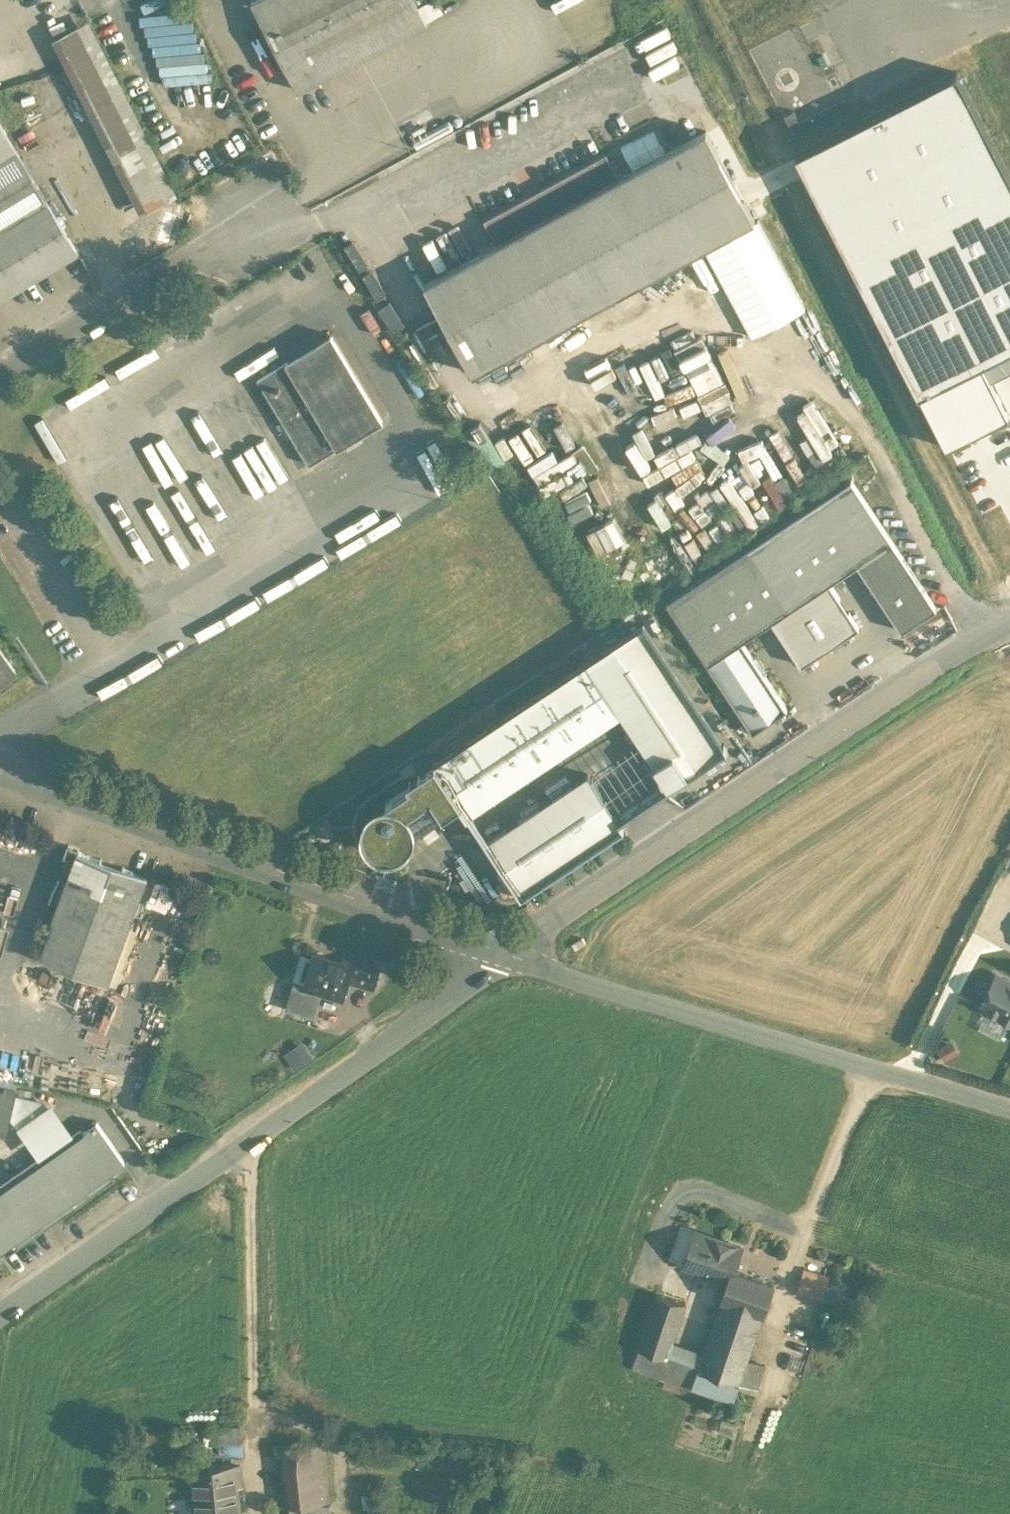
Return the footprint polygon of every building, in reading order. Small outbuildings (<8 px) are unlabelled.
[(252,0),(299,89),(428,22),(416,0),(253,0),(252,0)] [(179,193),(90,18),(53,37),(141,213),(179,193)] [(201,21),(151,24),(151,29),(170,28),(170,34),(184,33),(185,50),(160,51),(162,80),(204,78),(201,21)] [(919,392),(981,360),(1009,345),(1009,175),(957,71),(796,152),(919,392)] [(75,248),(0,122),(0,294),(75,248)] [(632,161),(662,147),(653,128),(623,142),(632,161)] [(497,242),(425,282),(474,371),(755,218),(706,129),(619,176),(497,242)] [(606,152),(484,218),(497,242),(619,176),(606,152)] [(390,300),(379,307),(394,330),(405,323),(390,300)] [(310,463),(383,418),(333,333),(258,377),(310,463)] [(1009,414),(981,360),(919,392),(946,446),(1009,414)] [(256,443),(222,461),(244,501),(277,483),(256,443)] [(852,478),(667,601),(753,730),(788,707),(743,640),(858,563),(902,629),(937,607),(852,478)] [(644,623),(587,660),(621,712),(669,784),(725,746),(644,623)] [(15,668),(0,648),(0,679),(15,668)] [(587,660),(436,761),(436,760),(434,761),(436,763),(460,799),(469,813),(621,712),(587,660)] [(740,715),(733,719),(738,726),(744,722),(740,715)] [(412,838),(415,829),(460,799),(436,763),(410,780),(413,784),(386,801),(375,805),(367,814),(364,824),(365,836),(370,844),(378,850),(388,852),(397,851),(406,846),(412,838)] [(589,772),(486,840),(522,893),(527,890),(526,888),(619,827),(620,828),(625,825),(619,817),(589,772)] [(148,874),(79,849),(39,956),(109,981),(148,874)] [(591,945),(585,936),(575,943),(582,952),(591,945)] [(352,963),(314,952),(304,983),(323,989),(344,994),(349,977),(374,985),(380,966),(354,958),(352,963)] [(997,974),(992,983),(987,981),(982,983),(979,988),(980,993),(985,996),(980,1005),(1009,1020),(1009,981),(997,974)] [(323,989),(304,983),(295,980),(287,1007),(316,1015),(323,989)] [(285,1050),(295,1066),(313,1054),(303,1038),(285,1050)] [(0,1077),(0,1128),(4,1129),(15,1081),(0,1077)] [(0,1190),(0,1249),(126,1161),(97,1121),(0,1190)] [(742,1245),(697,1230),(685,1264),(729,1279),(733,1268),(734,1268),(742,1245)] [(734,1268),(733,1268),(729,1279),(723,1296),(764,1310),(774,1282),(734,1268)] [(829,1275),(804,1268),(798,1289),(822,1297),(822,1296),(827,1281),(829,1275)] [(827,1281),(822,1296),(854,1306),(859,1291),(827,1281)] [(686,1302),(657,1292),(639,1346),(668,1356),(673,1339),(686,1302)] [(723,1296),(719,1308),(715,1307),(713,1313),(717,1314),(705,1350),(699,1366),(739,1381),(740,1381),(748,1357),(764,1310),(723,1296)] [(705,1350),(673,1339),(668,1356),(639,1346),(633,1366),(692,1387),(693,1384),(699,1366),(705,1350)] [(766,1363),(748,1357),(740,1381),(758,1386),(766,1363)] [(739,1381),(699,1366),(693,1384),(734,1398),(739,1381)] [(325,1442),(283,1445),(289,1504),(330,1501),(325,1442)] [(211,1468),(211,1474),(193,1476),(197,1513),(241,1513),(236,1472),(235,1466),(211,1468)] [(289,1504),(290,1513),(331,1513),(330,1501),(289,1504)]
